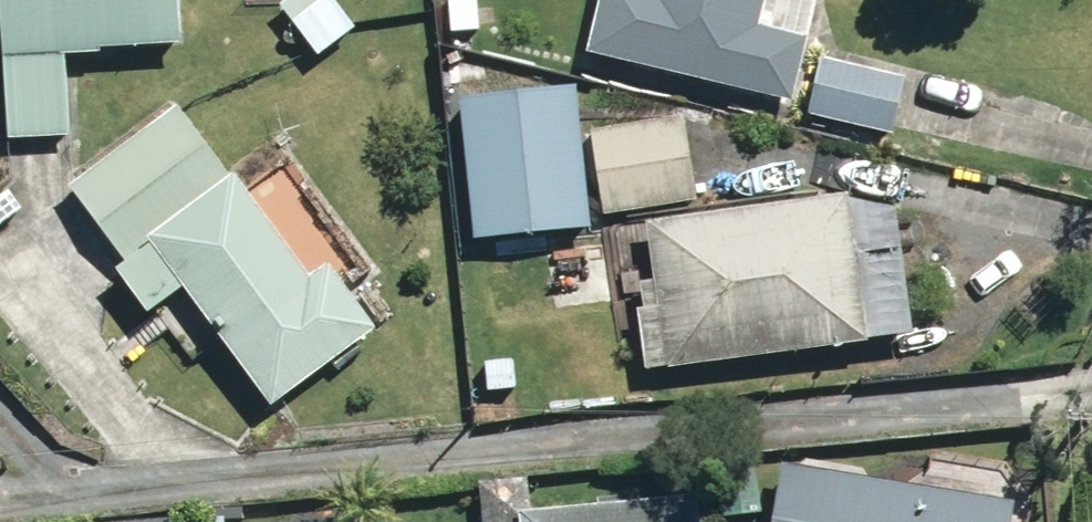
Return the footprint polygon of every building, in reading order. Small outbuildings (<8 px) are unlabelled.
[(58,146),(54,67),(90,66),(88,58),(166,54),(163,0),(0,0),(0,148),(58,146)] [(309,66),(346,39),(318,0),(292,0),(271,15),(309,66)] [(783,114),(797,50),(749,40),(758,0),(594,0),(579,65),(783,114)] [(434,5),(435,40),(451,40),(450,5),(434,5)] [(800,122),(886,143),(900,86),(813,65),(800,122)] [(172,300),(262,417),(365,341),(317,278),(301,290),(169,116),(60,200),(117,276),(107,282),(139,324),(172,300)] [(582,142),(594,225),(688,212),(676,128),(582,142)] [(629,321),(637,381),(856,356),(838,210),(636,236),(648,318),(629,321)] [(1026,494),(795,454),(783,521),(1021,521),(1026,494)] [(534,521),(715,521),(712,486),(533,502),(534,521)] [(363,509),(234,521),(365,521),(363,509)]
